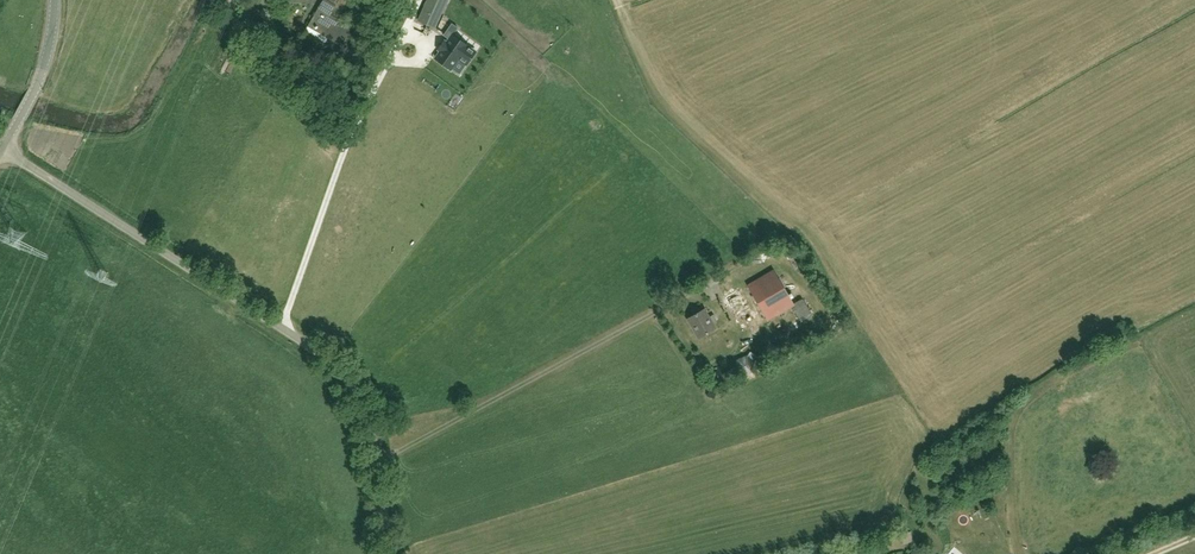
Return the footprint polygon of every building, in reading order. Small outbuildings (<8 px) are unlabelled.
[(348,0),(323,0),(306,28),(307,28),(308,26),(315,30),(340,45),(352,26),(346,23),(337,18),(348,0)] [(448,0),(428,0),(418,22),(435,29),(448,0)] [(436,58),(452,68),(458,59),(461,59),(467,63),(476,50),(453,34),(458,27),(452,23),(444,34),(450,38),(436,58)] [(317,264),(322,248),(309,244),(304,260),(317,264)] [(759,306),(769,321),(792,307),(799,319),(810,312),(802,298),(794,303),(774,269),(747,285),(759,306)] [(731,295),(734,307),(745,304),(742,292),(731,295)] [(737,320),(751,313),(747,305),(733,312),(737,320)] [(716,328),(713,323),(717,320),(713,314),(709,317),(704,309),(687,319),(698,338),(716,328)] [(736,359),(734,370),(743,376),(753,371),(754,361),(746,355),(736,359)] [(711,372),(717,364),(709,359),(704,366),(711,372)] [(910,532),(900,535),(902,544),(912,542),(910,532)]
